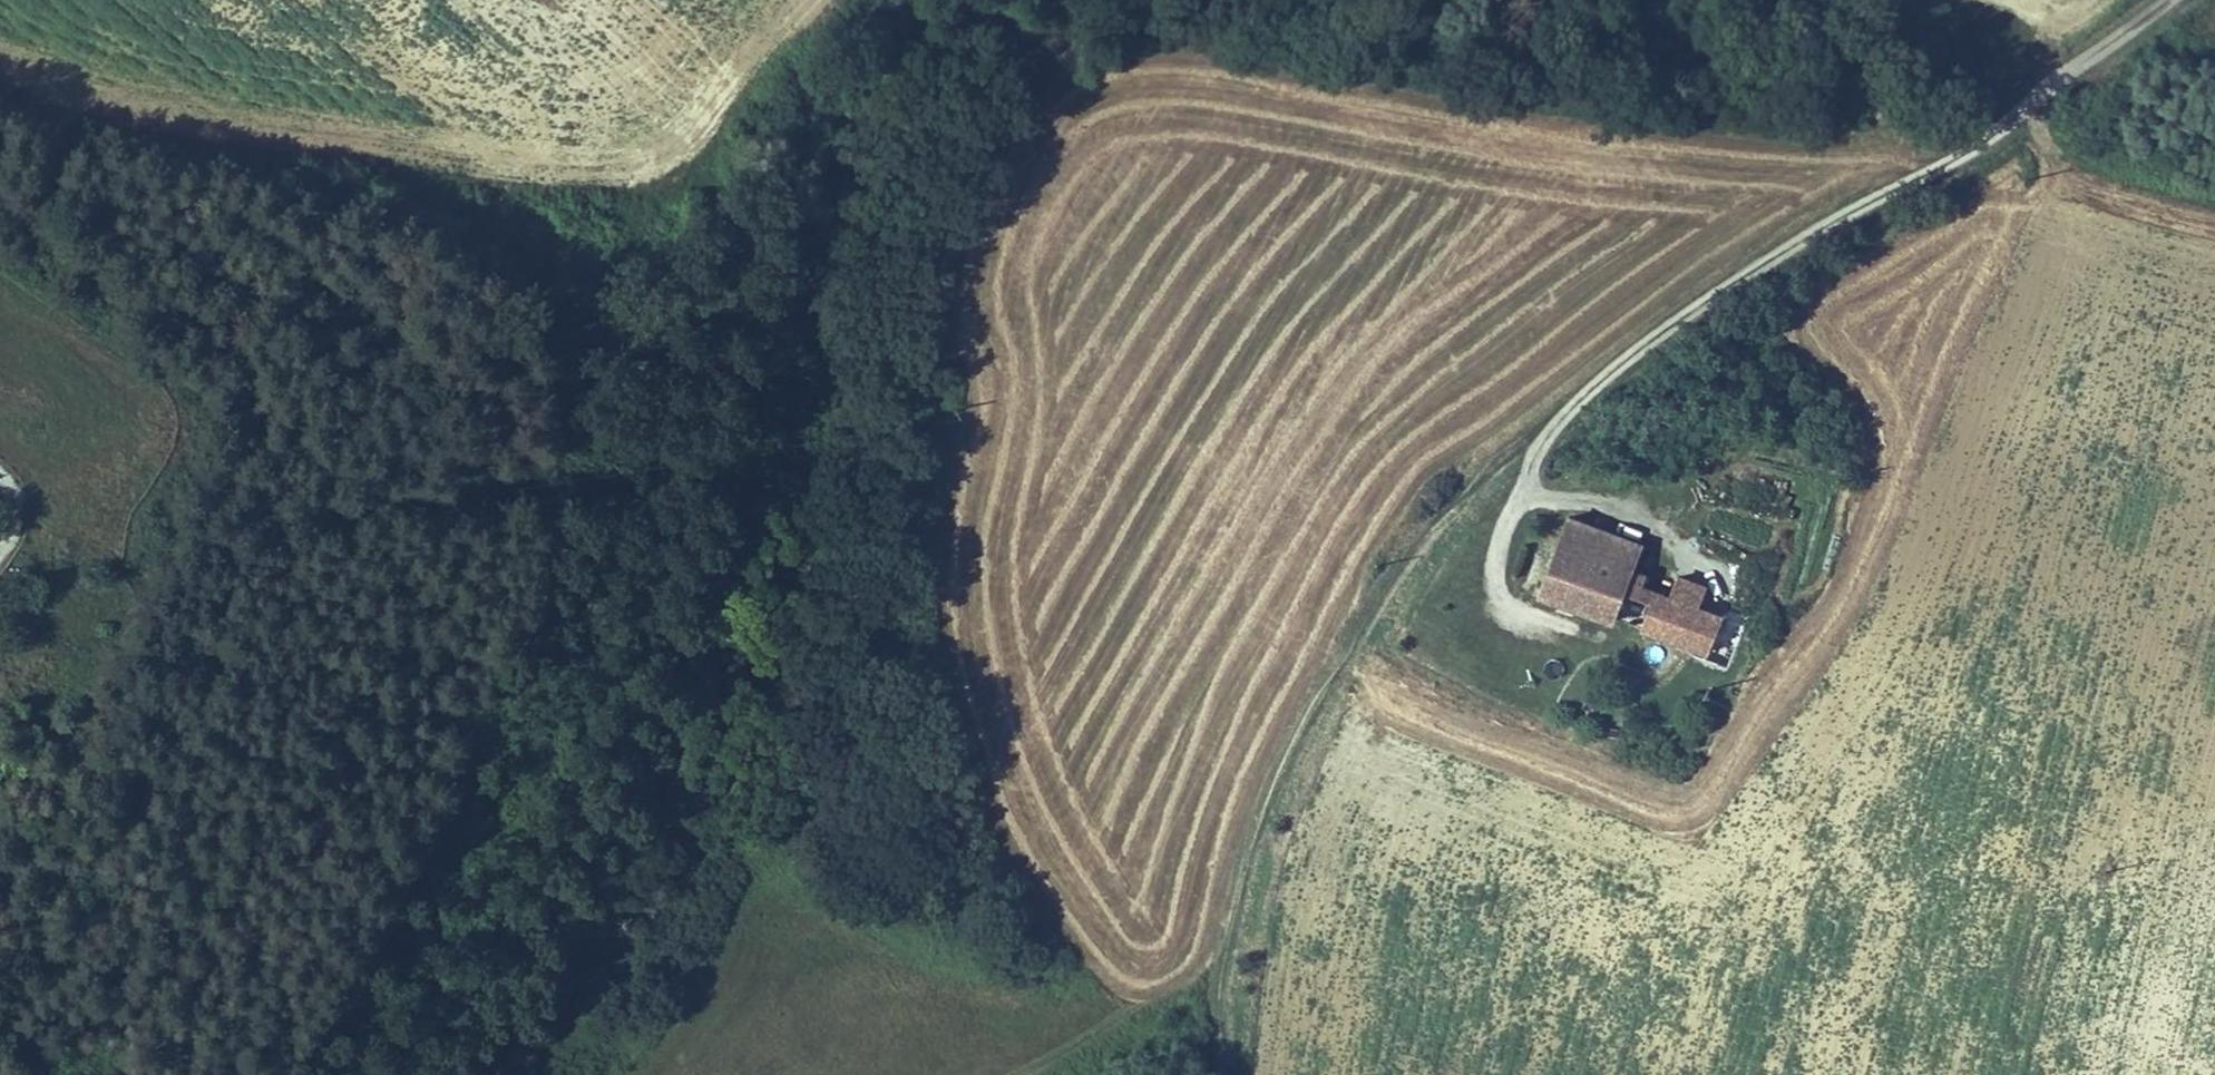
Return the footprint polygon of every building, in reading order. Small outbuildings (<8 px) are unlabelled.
[(1649,546),(1566,521),(1540,600),(1704,646),(1719,600),(1694,593),(1700,574),(1671,565),(1666,583),(1652,579),(1655,567),(1644,563),(1649,546)] [(1749,609),(1719,600),(1704,646),(1735,654),(1749,609)]
